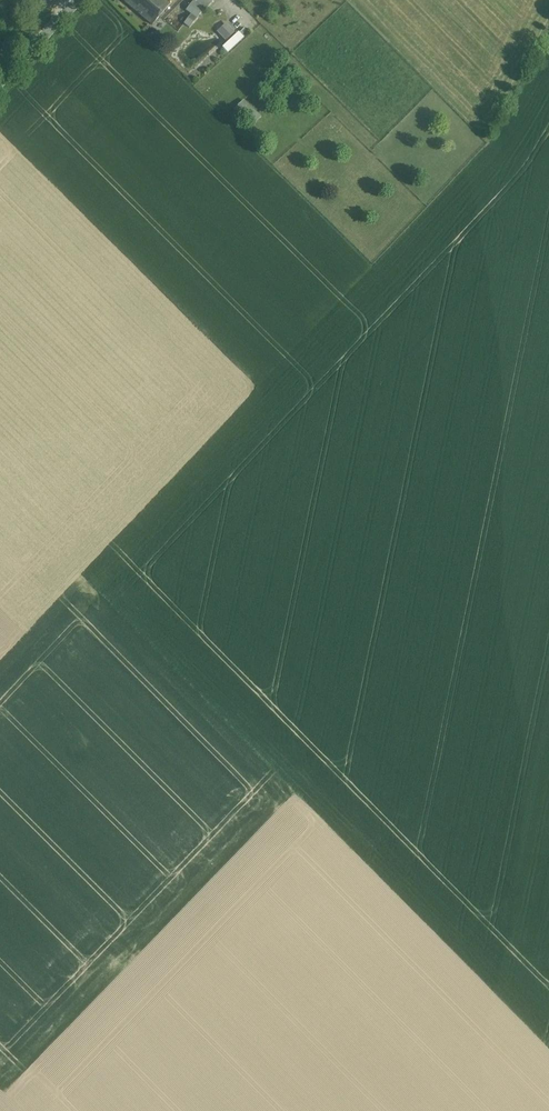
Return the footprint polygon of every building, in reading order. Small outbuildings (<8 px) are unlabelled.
[(164,0),(126,0),(125,2),(152,25),(169,5),(164,0)] [(195,0),(194,0),(188,8),(198,16),(205,8),(195,0)] [(205,8),(206,9),(214,0),(195,0),(205,8)] [(195,21),(189,17),(184,23),(190,27),(195,21)] [(233,32),(226,25),(219,32),(226,39),(233,32)] [(240,31),(224,47),(229,53),(246,37),(240,31)] [(241,115),(250,103),(244,99),(235,110),(241,115)]
